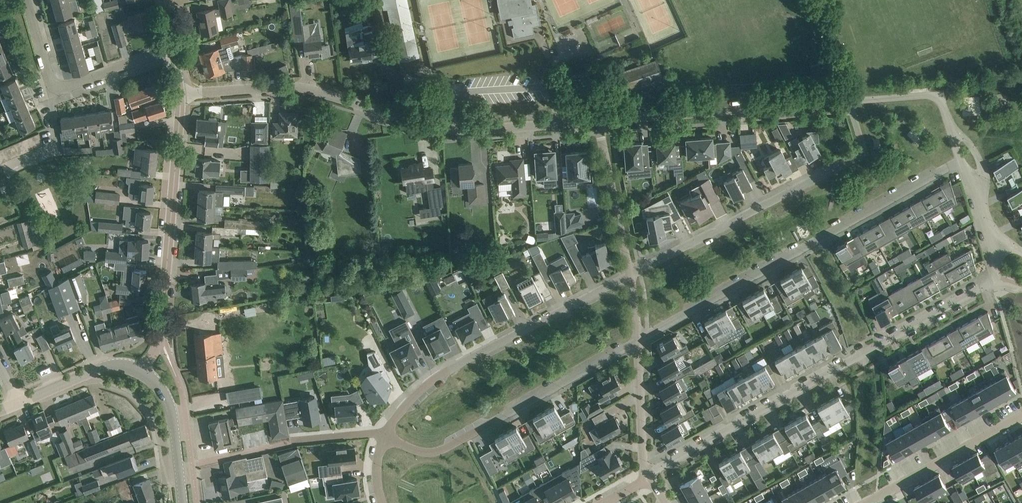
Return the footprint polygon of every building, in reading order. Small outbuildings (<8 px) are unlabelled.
[(53,6),(57,18),(79,12),(79,10),(81,9),(78,0),(77,0),(76,0),(73,0),(53,6)] [(103,0),(93,0),(97,13),(106,10),(103,3),(103,0)] [(106,10),(119,7),(117,0),(114,0),(103,3),(106,10)] [(207,10),(197,12),(202,35),(218,32),(215,16),(221,15),(222,17),(233,14),(230,0),(219,0),(220,8),(214,10),(214,9),(207,10)] [(294,35),(303,33),(310,32),(309,23),(303,24),(300,0),(290,2),(294,35)] [(407,0),(381,0),(384,10),(388,9),(401,71),(421,67),(415,37),(407,0)] [(536,2),(528,4),(527,0),(506,0),(509,16),(511,16),(514,26),(511,27),(514,38),(534,34),(533,26),(541,24),(536,2)] [(117,8),(119,20),(125,19),(123,7),(117,8)] [(135,14),(127,16),(129,23),(136,21),(138,29),(150,26),(147,11),(135,14)] [(58,24),(62,36),(78,32),(75,19),(58,24)] [(112,25),(118,46),(127,44),(121,22),(112,25)] [(346,32),(363,26),(361,22),(345,28),(346,32)] [(374,48),(373,46),(379,44),(380,46),(381,46),(375,30),(364,34),(358,36),(359,44),(350,45),(352,60),(361,59),(361,61),(373,60),(371,49),(374,48)] [(62,36),(66,49),(82,44),(78,32),(62,36)] [(310,32),(303,33),(304,41),(306,54),(308,54),(309,58),(330,55),(328,44),(321,45),(320,39),(311,40),(310,32)] [(239,42),(237,34),(221,38),(223,47),(239,42)] [(222,60),(203,66),(206,76),(225,71),(225,70),(242,69),(252,69),(252,54),(277,48),(276,42),(237,52),(238,55),(231,57),(221,60),(222,60)] [(66,49),(69,62),(85,57),(82,44),(66,49)] [(199,54),(203,66),(222,60),(221,60),(231,57),(229,51),(220,54),(218,48),(199,54)] [(85,57),(69,62),(73,74),(89,70),(85,57)] [(656,59),(622,71),(612,74),(619,93),(663,79),(660,69),(656,59)] [(0,64),(0,78),(4,76),(13,72),(8,60),(0,64)] [(7,96),(21,91),(16,79),(1,85),(4,91),(0,93),(0,99),(7,96)] [(157,97),(153,86),(127,96),(132,109),(139,106),(138,104),(157,97)] [(7,96),(11,108),(26,102),(21,91),(7,96)] [(115,99),(117,109),(118,113),(126,112),(123,97),(115,99)] [(132,111),(135,120),(135,122),(149,117),(149,119),(166,114),(162,101),(132,111)] [(11,108),(16,120),(30,114),(26,102),(11,108)] [(111,110),(98,112),(101,127),(107,126),(108,132),(115,131),(111,110)] [(98,112),(85,114),(88,129),(95,128),(96,138),(102,137),(101,127),(98,112)] [(279,124),(273,124),(273,136),(297,136),(297,113),(280,112),(279,124)] [(30,114),(16,120),(21,132),(35,126),(30,114)] [(73,116),(76,131),(82,130),(84,139),(90,139),(88,129),(85,114),(73,116)] [(122,138),(123,142),(127,142),(126,132),(134,130),(133,122),(128,123),(127,114),(118,115),(120,123),(119,123),(120,133),(121,133),(121,138),(122,138)] [(63,133),(76,131),(73,116),(61,118),(63,133)] [(205,145),(217,146),(222,146),(224,132),(218,131),(219,121),(216,120),(216,118),(209,117),(209,120),(197,119),(195,135),(205,136),(204,144),(205,144),(205,145)] [(252,122),(252,142),(267,142),(267,122),(252,122)] [(786,123),(777,124),(785,139),(792,135),(786,123)] [(319,138),(319,137),(315,147),(336,157),(339,175),(354,173),(352,155),(340,150),(341,147),(345,147),(344,141),(347,134),(332,127),(328,137),(319,138)] [(798,155),(804,151),(808,159),(820,153),(814,142),(818,142),(817,131),(807,132),(807,135),(798,139),(796,137),(788,141),(793,151),(795,150),(798,155)] [(43,144),(39,133),(33,135),(38,147),(43,144)] [(756,133),(740,134),(740,147),(757,146),(756,133)] [(32,149),(38,147),(33,135),(27,138),(32,149)] [(718,154),(718,163),(731,156),(730,146),(730,142),(712,143),(712,137),(686,139),(688,157),(713,155),(718,154)] [(32,149),(27,138),(22,140),(27,151),(32,149)] [(105,150),(105,154),(114,153),(124,152),(123,142),(122,138),(121,138),(112,139),(113,148),(104,149),(105,150)] [(27,151),(22,140),(16,142),(21,154),(27,151)] [(675,157),(674,140),(666,141),(666,143),(656,144),(658,162),(667,161),(668,168),(674,168),(674,175),(676,175),(677,184),(683,181),(681,156),(675,157)] [(21,154),(16,142),(11,145),(15,156),(21,154)] [(626,168),(635,167),(637,167),(638,177),(653,176),(652,165),(649,165),(649,154),(641,155),(640,143),(624,144),(625,151),(622,151),(623,159),(625,159),(626,168)] [(251,144),(251,154),(251,181),(269,181),(269,144),(251,144)] [(15,156),(11,145),(5,147),(10,158),(15,156)] [(740,145),(730,146),(731,156),(734,154),(740,151),(740,145)] [(10,158),(5,147),(0,149),(0,151),(4,161),(10,158)] [(142,172),(144,172),(154,173),(156,150),(136,148),(134,163),(142,163),(142,172)] [(557,185),(554,150),(545,151),(545,149),(536,150),(537,152),(535,152),(536,168),(534,168),(535,176),(537,176),(537,177),(543,177),(544,187),(554,186),(554,185),(557,185)] [(791,170),(781,150),(765,158),(768,165),(763,168),(768,177),(775,173),(777,177),(791,170)] [(567,165),(561,165),(562,176),(568,175),(568,179),(588,177),(586,151),(566,152),(567,165)] [(734,154),(740,166),(747,162),(741,151),(740,151),(734,154)] [(996,167),(1002,177),(1011,173),(1017,185),(1021,182),(1021,173),(1011,151),(1002,155),(1006,163),(996,167)] [(220,168),(220,160),(210,159),(197,158),(196,174),(209,175),(219,176),(220,168)] [(496,166),(498,184),(512,182),(513,197),(526,196),(523,159),(515,159),(515,163),(511,163),(511,165),(496,166)] [(414,166),(402,168),(404,182),(405,182),(407,191),(430,188),(433,207),(444,206),(441,186),(434,187),(433,180),(434,180),(432,168),(423,169),(422,163),(414,164),(414,166)] [(451,168),(451,178),(452,185),(460,185),(460,186),(468,185),(469,203),(485,202),(484,184),(474,185),(473,176),(475,176),(475,171),(473,171),(472,163),(458,164),(459,167),(451,168)] [(131,177),(139,178),(140,171),(132,171),(132,169),(118,168),(117,175),(131,176),(131,177)] [(723,181),(726,187),(723,189),(722,189),(728,196),(728,195),(730,194),(733,200),(744,194),(742,190),(744,189),(745,190),(752,187),(742,168),(732,173),(734,176),(723,181)] [(279,187),(279,173),(271,173),(271,187),(279,187)] [(131,199),(152,201),(153,185),(141,184),(141,178),(139,178),(131,177),(127,177),(126,182),(128,183),(129,183),(128,191),(129,191),(128,195),(131,199)] [(680,202),(689,220),(697,216),(698,218),(712,211),(707,201),(710,199),(711,202),(719,198),(709,178),(701,183),(705,190),(680,202)] [(942,188),(932,193),(943,211),(958,203),(950,180),(941,185),(942,188)] [(1010,195),(1015,205),(1021,202),(1021,182),(1017,185),(1020,190),(1010,195)] [(231,193),(245,194),(245,195),(254,195),(254,186),(246,186),(246,185),(231,185),(231,193)] [(222,206),(223,197),(223,191),(214,191),(199,190),(198,204),(214,205),(222,206)] [(96,191),(95,201),(118,203),(119,194),(96,191)] [(932,193),(917,202),(927,220),(943,211),(932,193)] [(647,231),(649,242),(657,238),(666,236),(665,230),(672,226),(671,223),(681,218),(672,200),(671,200),(663,202),(663,200),(649,207),(651,216),(646,217),(649,230),(647,231)] [(927,220),(917,202),(901,211),(911,229),(927,220)] [(214,205),(198,204),(198,219),(213,219),(221,220),(222,214),(213,214),(214,205)] [(124,205),(123,218),(125,218),(135,219),(134,225),(135,225),(135,227),(149,228),(150,212),(138,211),(138,206),(124,205)] [(555,212),(556,232),(566,231),(565,213),(565,211),(555,212)] [(901,211),(885,220),(895,238),(911,229),(901,211)] [(565,213),(566,228),(584,222),(581,214),(574,216),(574,213),(565,213)] [(259,228),(260,221),(247,220),(247,217),(239,217),(239,220),(225,219),(224,227),(247,228),(259,228)] [(870,228),(880,246),(895,238),(885,220),(870,228)] [(122,224),(89,221),(91,229),(122,232),(122,224)] [(953,230),(959,227),(956,222),(951,225),(953,230)] [(951,225),(944,229),(946,233),(953,230),(951,225)] [(246,234),(247,228),(224,227),(224,234),(238,236),(238,233),(246,234)] [(870,228),(854,237),(864,255),(880,246),(870,228)] [(967,237),(964,228),(951,235),(956,243),(967,237)] [(20,233),(24,247),(32,245),(28,231),(20,233)] [(197,231),(196,245),(211,246),(211,238),(220,238),(220,233),(197,231)] [(941,231),(935,234),(938,239),(943,236),(941,231)] [(537,232),(537,240),(549,240),(548,232),(537,232)] [(938,239),(935,234),(929,237),(932,242),(938,239)] [(864,255),(854,237),(837,246),(842,256),(841,256),(844,261),(845,261),(851,271),(868,261),(864,255)] [(950,242),(947,237),(941,240),(944,245),(950,242)] [(121,239),(120,251),(128,252),(127,255),(148,256),(148,241),(121,239)] [(944,245),(941,240),(936,244),(938,248),(944,245)] [(575,243),(566,248),(576,266),(577,266),(575,263),(584,259),(591,273),(605,266),(603,263),(609,262),(605,242),(595,244),(596,249),(582,256),(575,243)] [(219,261),(220,247),(211,246),(196,245),(195,260),(219,261)] [(388,247),(379,248),(381,263),(390,262),(388,247)] [(909,248),(902,252),(905,257),(912,253),(909,248)] [(460,249),(453,253),(460,263),(466,259),(460,249)] [(952,259),(962,277),(977,269),(971,249),(952,259)] [(105,261),(127,263),(127,252),(106,250),(105,261)] [(549,269),(540,251),(532,256),(540,270),(542,273),(549,269)] [(932,261),(946,286),(962,277),(952,259),(948,252),(932,261)] [(85,253),(85,262),(96,262),(96,253),(85,253)] [(912,261),(917,258),(915,253),(909,256),(912,261)] [(912,261),(909,256),(903,259),(906,264),(912,261)] [(252,260),(228,260),(228,268),(244,268),(252,268),(252,260)] [(921,277),(931,295),(946,286),(932,261),(926,264),(930,272),(921,277)] [(561,267),(549,273),(558,291),(570,285),(569,283),(576,279),(569,266),(562,269),(561,267)] [(872,269),(875,274),(881,271),(878,266),(872,269)] [(124,267),(122,284),(130,285),(145,286),(146,271),(133,270),(133,268),(124,267)] [(801,267),(790,273),(801,291),(811,285),(813,288),(819,285),(813,274),(807,277),(801,267)] [(232,269),(232,280),(247,279),(247,269),(232,269)] [(42,275),(49,287),(58,283),(51,270),(42,275)] [(525,299),(529,306),(543,298),(539,289),(547,284),(542,273),(540,270),(534,274),(536,278),(534,279),(531,275),(517,283),(519,287),(516,289),(522,300),(525,299)] [(433,271),(423,276),(432,293),(441,288),(433,271)] [(495,275),(494,276),(502,290),(510,286),(502,272),(495,275)] [(887,277),(884,272),(878,275),(881,280),(887,277)] [(190,284),(192,301),(208,300),(208,297),(228,295),(226,283),(219,284),(218,273),(205,275),(206,282),(190,284)] [(801,291),(790,273),(780,279),(786,290),(780,293),(783,298),(789,295),(790,297),(801,291)] [(8,278),(9,286),(25,282),(23,274),(8,278)] [(79,274),(69,278),(75,296),(86,292),(79,274)] [(69,277),(49,287),(59,315),(79,307),(75,296),(69,278),(69,277)] [(396,277),(385,278),(393,293),(392,294),(400,309),(410,304),(402,289),(396,277)] [(921,277),(905,286),(915,304),(931,295),(921,277)] [(113,283),(116,292),(129,293),(130,285),(118,284),(118,282),(113,281),(113,283)] [(905,286),(889,295),(899,313),(915,304),(905,286)] [(3,309),(2,308),(8,306),(6,300),(11,299),(8,287),(0,289),(0,310),(3,309)] [(104,314),(112,311),(109,302),(104,287),(102,287),(104,297),(100,298),(104,314)] [(753,294),(763,312),(773,307),(776,312),(782,309),(775,296),(769,299),(763,288),(753,294)] [(121,302),(132,304),(133,295),(122,294),(121,302)] [(488,305),(496,321),(503,317),(504,319),(515,313),(505,294),(494,299),(495,301),(488,305)] [(763,312),(753,294),(742,300),(748,311),(742,314),(748,325),(754,321),(753,318),(763,312)] [(22,305),(31,302),(29,295),(19,299),(22,305)] [(899,313),(889,295),(872,304),(874,308),(873,308),(876,313),(877,313),(882,322),(899,313)] [(118,299),(109,302),(112,311),(121,309),(118,299)] [(815,301),(809,305),(813,311),(818,307),(815,301)] [(34,309),(31,302),(22,305),(24,313),(34,309)] [(455,326),(462,339),(463,339),(463,340),(470,337),(469,336),(480,330),(475,320),(483,316),(476,302),(468,306),(473,317),(455,326)] [(745,331),(737,317),(731,320),(725,309),(715,315),(725,333),(729,340),(745,331)] [(815,309),(810,312),(815,320),(820,317),(815,309)] [(969,322),(979,340),(994,331),(988,311),(969,322)] [(815,320),(810,312),(806,314),(811,323),(815,320)] [(16,338),(20,336),(26,333),(22,325),(20,327),(13,313),(0,320),(0,321),(6,333),(12,331),(16,338)] [(75,314),(67,316),(69,327),(77,325),(75,314)] [(128,323),(132,341),(144,337),(138,315),(126,318),(128,323)] [(725,333),(715,315),(704,321),(710,332),(704,335),(707,340),(713,337),(714,340),(725,333)] [(424,335),(428,343),(430,348),(428,349),(433,358),(443,353),(442,351),(449,347),(449,348),(450,347),(449,346),(444,336),(451,332),(443,316),(434,320),(438,328),(425,335),(424,335)] [(818,328),(821,333),(831,351),(841,345),(836,336),(840,334),(832,320),(818,328)] [(118,345),(112,327),(107,329),(104,321),(95,324),(99,340),(102,350),(118,345)] [(391,350),(394,357),(392,358),(396,365),(398,364),(401,371),(412,365),(412,366),(419,363),(418,362),(419,362),(416,356),(422,353),(406,321),(397,326),(405,343),(391,350)] [(954,330),(964,348),(979,340),(969,322),(954,330)] [(128,323),(112,327),(118,345),(132,341),(128,323)] [(793,325),(797,334),(801,331),(797,323),(793,325)] [(60,331),(57,324),(51,326),(59,347),(75,340),(70,327),(60,331)] [(792,337),(787,328),(783,331),(788,339),(792,337)] [(954,330),(938,339),(948,357),(964,348),(954,330)] [(221,332),(195,335),(197,356),(199,379),(225,376),(224,363),(216,364),(215,355),(223,354),(221,332)] [(821,333),(812,338),(822,356),(831,351),(821,333)] [(43,334),(37,337),(43,351),(50,347),(43,334)] [(689,350),(686,344),(682,346),(676,334),(657,345),(658,347),(657,347),(660,353),(661,352),(664,357),(671,353),(674,358),(689,350)] [(782,342),(778,334),(774,336),(778,344),(782,342)] [(20,336),(16,338),(20,346),(14,349),(21,362),(35,355),(28,342),(24,344),(20,336)] [(812,338),(804,343),(813,361),(822,356),(812,338)] [(948,357),(938,339),(922,348),(933,366),(936,364),(948,357)] [(804,343),(793,349),(803,366),(813,361),(804,343)] [(933,366),(922,348),(906,357),(913,370),(916,375),(933,366)] [(754,357),(750,349),(744,352),(745,353),(748,358),(748,360),(754,357)] [(793,349),(784,354),(794,372),(803,366),(793,349)] [(993,350),(987,354),(990,359),(996,355),(993,350)] [(390,379),(376,351),(367,353),(369,364),(374,371),(377,376),(363,386),(369,394),(367,395),(375,405),(383,397),(381,395),(388,390),(386,387),(390,379)] [(745,353),(744,352),(737,357),(741,365),(749,361),(748,360),(745,353)] [(794,372),(784,354),(771,362),(775,370),(779,368),(784,377),(794,372)] [(987,354),(982,357),(984,362),(990,359),(987,354)] [(674,358),(658,367),(659,369),(658,369),(661,375),(662,374),(665,379),(674,374),(677,380),(687,374),(704,373),(700,367),(694,370),(690,363),(683,367),(681,369),(675,358),(674,359),(674,358)] [(739,366),(735,358),(731,360),(736,368),(739,366)] [(907,373),(900,360),(890,366),(895,376),(894,376),(897,381),(898,381),(900,384),(909,379),(913,385),(920,382),(916,375),(913,370),(907,373)] [(714,365),(719,374),(723,371),(718,363),(714,365)] [(768,363),(755,371),(764,388),(774,382),(769,373),(773,372),(768,363)] [(964,373),(962,368),(956,371),(959,376),(964,373)] [(995,376),(997,380),(998,380),(1007,397),(1016,391),(1005,370),(995,376)] [(733,377),(736,381),(745,399),(755,393),(745,376),(743,371),(733,377)] [(755,371),(745,376),(755,393),(764,388),(755,371)] [(956,371),(950,374),(953,379),(959,376),(956,371)] [(595,391),(600,401),(617,392),(615,388),(620,385),(618,381),(620,380),(617,374),(615,375),(613,373),(610,375),(609,374),(607,375),(608,376),(604,378),(604,377),(598,380),(599,381),(597,382),(600,388),(595,391)] [(684,389),(682,391),(675,380),(659,389),(660,391),(659,391),(662,397),(663,396),(666,400),(675,395),(678,401),(688,395),(684,389)] [(998,380),(997,380),(989,385),(998,402),(1007,397),(998,380)] [(736,381),(726,386),(736,404),(745,399),(736,381)] [(924,389),(927,394),(933,391),(930,385),(924,389)] [(998,402),(989,385),(980,390),(989,407),(998,402)] [(736,404),(726,386),(713,394),(718,402),(721,400),(726,409),(736,404)] [(260,387),(236,391),(238,403),(262,398),(260,387)] [(924,389),(918,393),(920,398),(927,394),(924,389)] [(350,403),(334,404),(334,405),(335,411),(335,413),(336,419),(344,418),(349,418),(358,417),(357,411),(358,411),(357,409),(357,404),(363,401),(358,390),(349,394),(350,403)] [(989,407),(980,390),(971,395),(980,412),(989,407)] [(80,417),(86,432),(88,431),(92,443),(100,440),(96,428),(92,430),(89,424),(86,414),(98,409),(92,395),(74,402),(80,417)] [(695,414),(691,408),(686,411),(680,400),(688,395),(678,401),(660,410),(661,412),(660,413),(663,418),(664,418),(667,422),(676,417),(679,423),(695,414)] [(838,395),(827,401),(837,419),(849,413),(847,411),(853,408),(850,403),(844,406),(838,395)] [(980,412),(971,395),(962,400),(972,417),(980,412)] [(298,400),(284,402),(287,419),(301,416),(301,415),(304,415),(305,423),(319,420),(315,397),(301,399),(301,400),(298,400)] [(273,401),(236,408),(239,424),(260,421),(269,419),(273,438),(289,435),(287,419),(284,402),(283,399),(273,401)] [(972,417),(962,400),(953,405),(962,422),(972,417)] [(584,411),(587,417),(602,409),(602,407),(601,407),(598,401),(590,406),(588,402),(581,406),(584,411)] [(837,419),(827,401),(816,407),(822,418),(817,421),(820,426),(823,432),(829,428),(827,425),(837,419)] [(86,432),(80,417),(74,402),(56,410),(62,424),(75,419),(78,426),(82,424),(86,432)] [(713,404),(708,407),(713,416),(716,421),(723,418),(720,413),(715,403),(713,404)] [(892,403),(887,406),(892,415),(897,412),(892,403)] [(575,421),(569,411),(560,416),(554,405),(543,411),(553,429),(556,434),(574,423),(575,421)] [(929,412),(931,415),(931,414),(942,433),(951,428),(939,407),(929,412)] [(41,439),(54,434),(48,420),(44,410),(32,416),(35,423),(30,425),(29,424),(32,433),(36,441),(41,439)] [(553,429),(543,411),(532,417),(538,428),(533,431),(536,436),(540,443),(556,434),(553,429)] [(596,424),(596,423),(598,426),(596,427),(603,440),(621,430),(618,424),(619,423),(617,418),(615,419),(614,416),(608,420),(607,418),(607,417),(604,411),(592,417),(596,424)] [(811,424),(805,413),(794,419),(805,438),(816,431),(814,429),(820,426),(817,421),(811,424)] [(931,414),(931,415),(922,419),(923,422),(923,421),(933,438),(942,433),(931,414)] [(105,420),(109,430),(107,431),(108,434),(107,434),(108,437),(121,431),(116,419),(114,420),(112,416),(105,420)] [(228,417),(209,422),(214,448),(234,444),(230,425),(234,424),(233,417),(229,418),(228,417)] [(805,438),(794,419),(784,425),(790,436),(784,439),(787,444),(790,450),(791,451),(807,442),(805,438)] [(661,435),(665,440),(666,440),(668,444),(689,432),(683,420),(661,432),(662,434),(661,435)] [(923,421),(923,422),(914,426),(924,443),(933,438),(923,421)] [(6,447),(9,456),(19,452),(15,443),(29,438),(23,424),(5,432),(11,445),(6,447)] [(145,424),(136,428),(83,448),(87,458),(106,451),(106,450),(115,446),(116,449),(133,442),(134,446),(151,439),(145,424)] [(516,426),(505,432),(516,451),(519,456),(535,447),(531,439),(528,434),(522,437),(516,426)] [(924,443),(914,426),(905,431),(915,448),(924,443)] [(60,433),(63,440),(69,453),(76,450),(67,430),(60,433)] [(915,448),(905,431),(896,436),(906,453),(915,448)] [(519,456),(516,451),(505,432),(494,438),(500,449),(495,452),(501,463),(506,460),(508,462),(519,456)] [(787,444),(784,439),(779,442),(772,432),(762,438),(772,456),(782,450),(784,453),(790,450),(787,444)] [(580,434),(571,439),(574,444),(580,441),(580,434)] [(1013,439),(1021,455),(1021,434),(1013,439)] [(906,453),(896,436),(887,441),(897,458),(906,453)] [(42,456),(34,438),(27,441),(35,458),(42,456)] [(772,456),(762,438),(751,444),(757,455),(751,458),(754,463),(760,460),(761,462),(772,456)] [(1004,444),(1017,467),(1021,464),(1021,455),(1013,439),(1004,444)] [(69,453),(63,440),(56,443),(61,456),(69,453)] [(1004,444),(995,449),(1005,467),(1014,462),(1016,467),(1017,467),(1004,444)] [(2,467),(12,462),(9,456),(6,447),(2,449),(0,445),(0,463),(2,467)] [(298,447),(279,454),(289,482),(308,476),(298,447)] [(329,464),(318,465),(319,477),(322,476),(342,473),(341,463),(356,461),(354,447),(346,448),(346,447),(337,448),(337,449),(328,450),(329,464)] [(585,447),(580,450),(581,459),(589,454),(585,447)] [(761,475),(754,463),(751,458),(746,461),(740,450),(729,456),(739,474),(748,469),(754,480),(761,475)] [(487,451),(480,456),(490,474),(498,470),(487,451)] [(580,460),(580,471),(595,463),(604,478),(623,467),(621,463),(622,462),(619,456),(617,457),(615,454),(613,455),(610,451),(598,458),(594,452),(580,460)] [(970,457),(966,459),(974,473),(983,468),(986,474),(987,475),(998,469),(989,453),(981,458),(978,452),(970,456),(970,457)] [(133,455),(100,468),(92,471),(95,477),(103,474),(104,477),(110,474),(109,473),(116,470),(118,476),(138,469),(133,455)] [(534,459),(537,465),(546,460),(543,455),(534,459)] [(228,476),(221,477),(225,495),(235,493),(239,492),(249,490),(247,481),(267,477),(265,469),(263,456),(247,459),(246,457),(225,462),(228,476)] [(727,491),(730,496),(737,492),(730,480),(739,474),(729,456),(718,462),(724,473),(718,476),(722,483),(725,487),(727,491)] [(823,468),(826,473),(836,490),(845,485),(840,477),(847,473),(840,459),(823,468)] [(961,461),(953,466),(963,483),(976,476),(974,473),(966,459),(962,462),(961,461)] [(33,468),(35,473),(46,469),(44,464),(33,468)] [(553,477),(565,500),(576,494),(570,483),(576,480),(569,468),(553,477)] [(533,480),(529,472),(522,475),(527,484),(533,480)] [(342,473),(322,476),(324,485),(333,483),(336,496),(343,495),(343,496),(351,495),(351,494),(359,492),(357,479),(343,481),(342,473)] [(836,490),(826,473),(817,478),(827,495),(836,490)] [(932,479),(928,481),(935,494),(947,487),(939,473),(931,478),(932,479)] [(686,495),(703,485),(697,474),(680,484),(686,495)] [(537,486),(543,498),(549,495),(553,502),(559,502),(565,500),(553,477),(537,486)] [(827,495),(817,478),(809,483),(818,500),(827,495)] [(270,486),(281,489),(281,488),(283,489),(284,483),(283,483),(283,482),(272,479),(270,486)] [(82,486),(85,494),(100,488),(97,480),(82,486)] [(139,483),(134,485),(140,502),(157,502),(149,480),(139,483)] [(915,487),(924,502),(928,502),(937,498),(935,494),(928,481),(923,483),(915,487)] [(809,483),(800,488),(808,502),(813,502),(818,500),(809,483)] [(703,485),(686,495),(691,502),(696,502),(709,496),(703,485)] [(520,495),(525,502),(539,502),(538,501),(543,498),(537,486),(520,495)] [(800,488),(791,493),(796,502),(808,502),(800,488)] [(499,493),(504,502),(507,502),(510,501),(504,490),(499,493)] [(951,494),(956,502),(957,502),(963,500),(958,490),(951,494)] [(791,493),(781,498),(784,502),(796,502),(791,493)]
